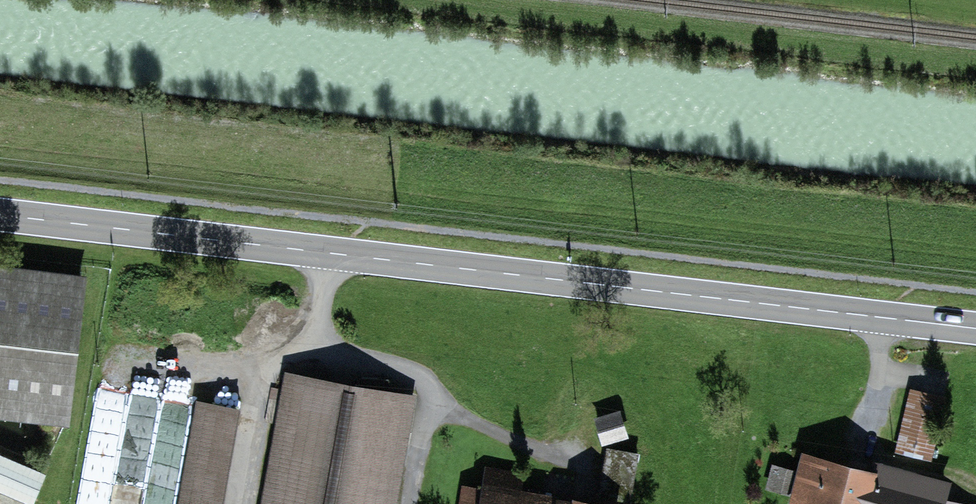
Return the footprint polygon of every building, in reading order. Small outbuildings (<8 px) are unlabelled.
[(64,419),(80,280),(0,271),(0,412),(64,419)] [(267,503),(391,503),(409,402),(289,380),(267,503)] [(912,391),(898,450),(930,457),(944,399),(912,391)] [(180,503),(221,503),(237,412),(197,405),(180,503)] [(611,450),(603,496),(629,501),(637,454),(611,450)] [(0,457),(0,487),(31,501),(42,475),(0,457)] [(945,483),(874,465),(871,477),(807,460),(796,496),(828,503),(962,503),(941,499),(945,483)] [(775,468),(770,486),(793,492),(798,474),(775,468)] [(515,494),(518,477),(490,472),(486,493),(465,489),(462,503),(575,503),(515,494)]
